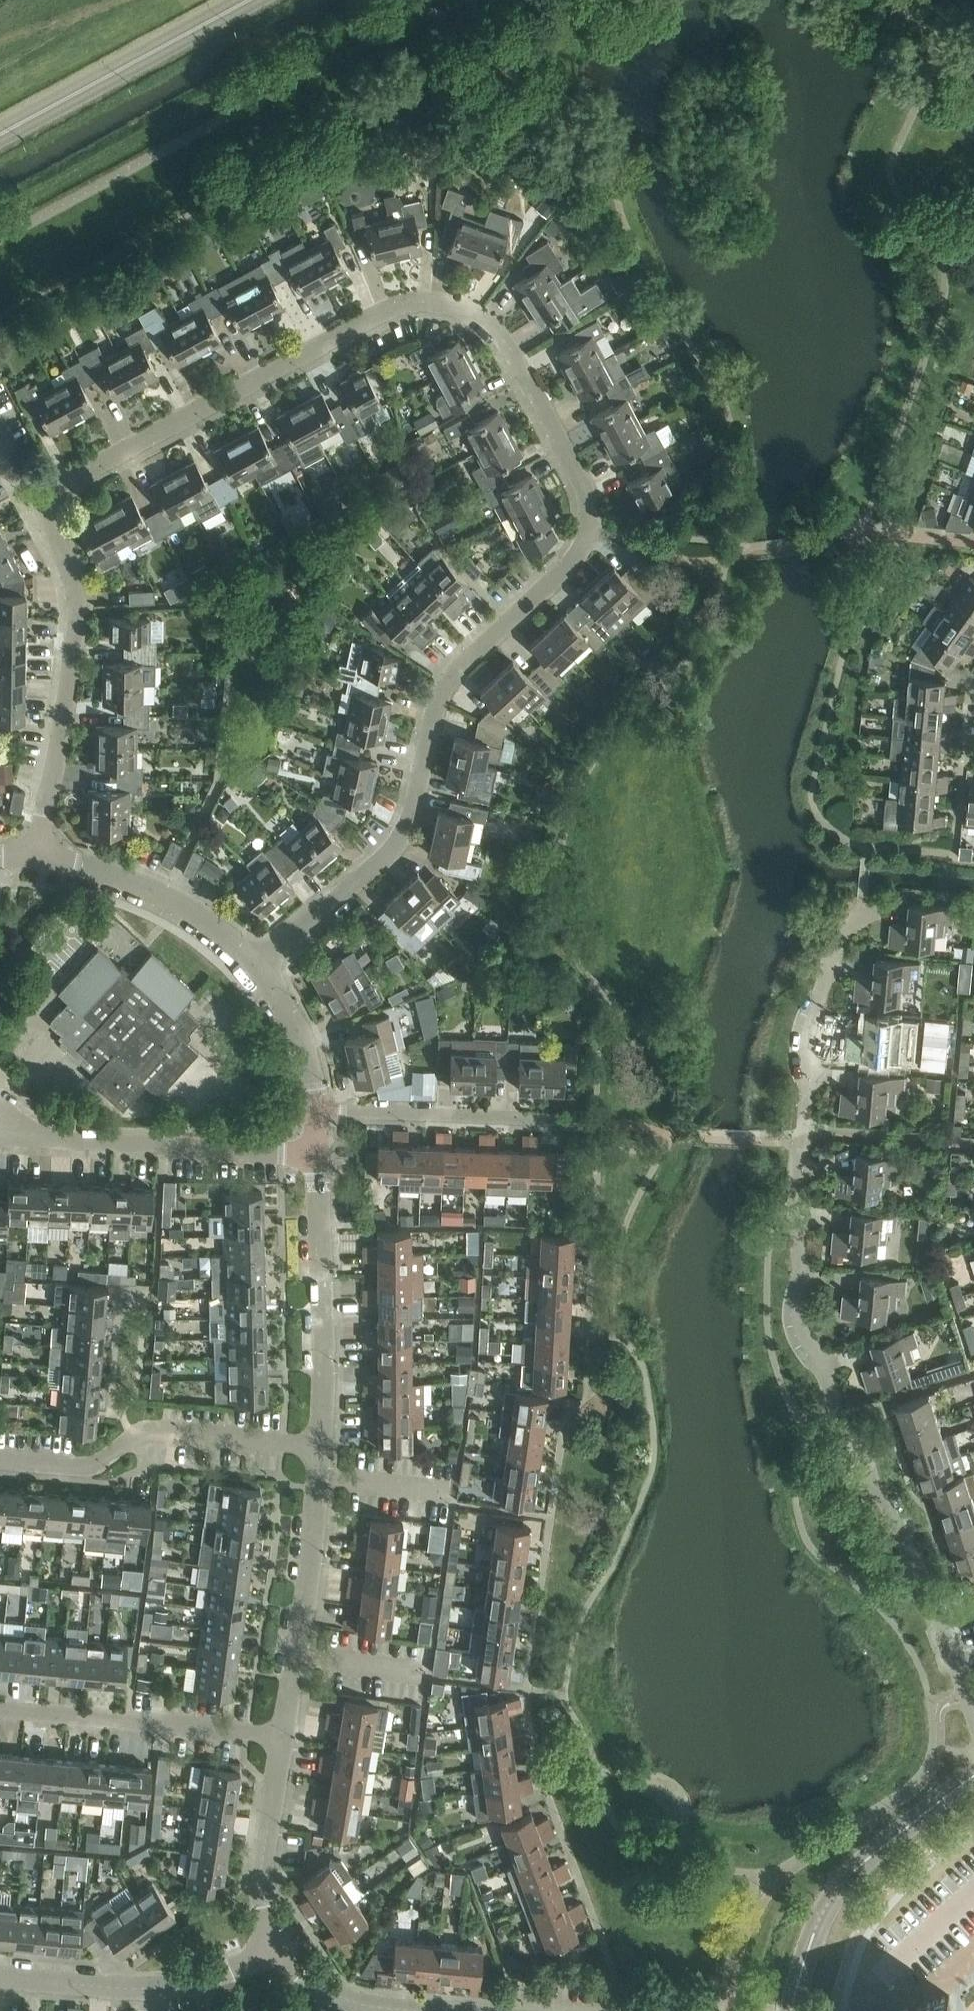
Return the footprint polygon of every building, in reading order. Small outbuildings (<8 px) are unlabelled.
[(466,154),(463,165),(475,169),(478,158),(466,154)] [(338,169),(325,172),(325,174),(327,183),(341,179),(339,171),(339,170),(338,169)] [(309,180),(294,188),(303,205),(318,197),(309,180)] [(448,254),(471,262),(485,223),(462,215),(466,206),(460,204),(464,194),(448,188),(442,207),(451,210),(443,233),(454,237),(448,254)] [(550,193),(536,208),(546,217),(560,201),(550,193)] [(389,219),(398,257),(422,253),(418,227),(427,226),(423,201),(404,204),(402,199),(394,195),(384,197),(389,219)] [(373,261),(398,257),(389,219),(365,223),(364,214),(352,216),(356,241),(370,239),(373,261)] [(485,223),(471,262),(494,270),(503,246),(514,249),(522,226),(502,218),(498,228),(485,223)] [(552,219),(545,229),(554,236),(561,226),(552,219)] [(307,250),(327,286),(348,274),(336,251),(346,246),(334,224),(323,229),(328,238),(307,250)] [(212,229),(208,232),(216,247),(221,245),(212,229)] [(527,277),(514,286),(527,306),(561,284),(554,273),(564,267),(555,253),(548,241),(525,256),(530,263),(523,267),(521,268),(527,277)] [(271,258),(283,280),(293,274),(305,298),(327,286),(307,250),(286,261),(279,248),(268,254),(270,258),(271,258)] [(181,250),(156,264),(162,275),(176,268),(187,262),(181,250)] [(244,284),(264,320),(285,309),(272,285),(283,280),(271,258),(270,258),(252,268),(257,277),(244,284)] [(626,271),(610,281),(618,293),(633,283),(626,271)] [(527,306),(540,326),(557,315),(564,325),(589,308),(606,297),(596,282),(581,292),(571,277),(561,284),(527,306)] [(208,292),(219,314),(229,308),(242,332),(264,320),(244,284),(231,291),(226,282),(208,292)] [(181,318),(201,354),(222,343),(209,319),(219,314),(208,292),(188,302),(193,311),(181,318)] [(639,294),(625,302),(634,319),(648,311),(639,294)] [(144,326),(156,348),(166,343),(179,366),(201,354),(181,318),(169,324),(155,307),(138,316),(144,326)] [(557,355),(569,377),(605,357),(604,357),(614,352),(597,321),(574,333),(580,343),(557,355)] [(117,352),(137,388),(158,377),(145,354),(156,348),(144,326),(125,336),(130,346),(117,352)] [(423,359),(435,381),(471,361),(459,340),(437,352),(431,342),(409,354),(414,364),(423,359)] [(81,360),(93,382),(103,376),(115,400),(137,388),(117,352),(105,359),(98,346),(79,357),(81,360)] [(373,360),(372,361),(379,375),(391,369),(383,355),(373,360)] [(603,386),(608,396),(631,384),(625,374),(616,379),(605,357),(569,377),(580,398),(603,386)] [(54,386),(74,422),(95,411),(82,387),(93,382),(81,360),(61,370),(66,380),(54,386)] [(482,382),(471,361),(435,381),(442,394),(440,395),(438,397),(436,401),(436,404),(437,407),(443,417),(472,402),(466,391),(482,382)] [(354,405),(344,411),(353,427),(358,437),(373,429),(375,421),(371,413),(383,407),(363,371),(358,369),(349,374),(349,379),(342,383),(354,405)] [(963,378),(959,387),(970,391),(973,382),(963,378)] [(52,434),(74,422),(54,386),(41,393),(36,384),(35,385),(33,380),(15,390),(29,416),(39,411),(52,434)] [(591,419),(602,440),(639,421),(627,400),(636,395),(631,384),(608,396),(614,407),(591,419)] [(300,405),(319,441),(340,430),(347,443),(358,437),(353,427),(344,411),(333,417),(321,394),(300,405)] [(291,440),(280,445),(292,467),(303,462),(305,465),(327,454),(319,441),(300,405),(278,417),(291,440)] [(431,411),(413,420),(420,434),(439,424),(431,411)] [(463,432),(474,453),(510,434),(499,412),(476,425),(470,414),(444,429),(449,439),(463,432)] [(704,412),(696,416),(701,427),(710,422),(704,412)] [(637,449),(643,460),(643,459),(665,448),(654,429),(645,434),(639,421),(602,440),(614,462),(637,449)] [(237,439),(255,475),(260,484),(292,467),(280,445),(270,450),(258,428),(237,439)] [(434,429),(422,436),(426,444),(438,437),(434,429)] [(472,471),(482,490),(483,489),(505,478),(499,467),(522,455),(510,434),(474,453),(481,466),(472,471)] [(227,474),(217,479),(229,501),(239,496),(234,486),(255,475),(237,439),(215,451),(227,474)] [(676,469),(665,448),(643,459),(643,460),(650,473),(627,486),(639,508),(675,488),(667,474),(676,469)] [(173,473),(193,509),(197,518),(229,501),(217,479),(207,485),(194,462),(173,473)] [(401,465),(383,475),(391,491),(410,481),(401,465)] [(164,508),(154,513),(166,535),(185,525),(180,516),(193,509),(173,473),(152,485),(164,508)] [(501,502),(509,517),(544,497),(533,476),(510,488),(505,478),(483,489),(482,490),(491,507),(501,502)] [(384,490),(374,495),(379,504),(389,499),(384,490)] [(952,512),(963,516),(973,520),(973,497),(970,495),(960,491),(952,512)] [(110,507),(128,542),(131,548),(152,536),(155,541),(166,535),(154,513),(143,519),(131,496),(110,507)] [(510,516),(509,517),(520,538),(516,540),(522,551),(527,552),(553,538),(545,524),(556,518),(544,497),(532,504),(510,516)] [(329,500),(317,506),(324,518),(335,512),(329,500)] [(404,500),(383,520),(396,533),(417,514),(404,500)] [(936,506),(924,508),(927,525),(939,523),(936,506)] [(116,549),(128,542),(110,507),(78,525),(102,570),(121,559),(116,549)] [(446,510),(432,518),(440,532),(454,525),(446,510)] [(368,519),(358,528),(359,530),(369,541),(378,532),(379,532),(368,519)] [(293,520),(284,526),(291,536),(300,530),(293,520)] [(8,546),(0,531),(0,551),(8,546)] [(348,532),(340,539),(348,548),(356,540),(348,532)] [(25,580),(24,579),(17,566),(18,565),(8,546),(0,551),(0,586),(25,580)] [(418,563),(462,611),(471,602),(461,592),(468,585),(434,548),(418,563)] [(233,550),(221,557),(225,565),(238,559),(233,550)] [(457,561),(474,579),(483,571),(466,553),(457,561)] [(402,578),(436,615),(443,608),(453,619),(462,611),(418,563),(402,578)] [(205,564),(192,571),(198,582),(210,575),(205,564)] [(598,583),(622,610),(630,619),(656,594),(631,568),(622,576),(614,568),(598,583)] [(973,605),(973,579),(971,577),(959,595),(973,605)] [(392,600),(430,641),(439,632),(429,622),(436,615),(402,578),(387,592),(393,599),(392,600)] [(25,617),(26,595),(24,595),(25,580),(0,586),(0,617),(25,617)] [(595,613),(586,621),(608,645),(617,636),(615,634),(630,619),(622,610),(598,583),(582,598),(595,613)] [(129,592),(129,604),(155,603),(154,591),(129,592)] [(973,630),(973,605),(959,595),(947,611),(973,630)] [(421,649),(430,641),(392,600),(377,614),(372,609),(361,619),(380,639),(382,638),(387,643),(395,636),(404,645),(411,638),(421,649)] [(314,613),(310,622),(321,628),(330,610),(331,608),(319,602),(314,613)] [(935,628),(973,655),(973,654),(973,645),(968,641),(973,633),(973,630),(947,611),(937,604),(925,621),(935,628)] [(547,630),(572,657),(588,642),(599,653),(608,645),(586,621),(577,629),(564,615),(547,630)] [(25,637),(25,617),(0,617),(0,637),(25,637)] [(124,641),(124,652),(156,652),(156,640),(151,640),(151,620),(110,619),(110,641),(124,641)] [(935,628),(913,659),(935,667),(941,659),(951,666),(959,655),(968,662),(973,655),(935,628)] [(544,659),(535,668),(555,688),(564,680),(556,671),(572,657),(547,630),(531,645),(544,659)] [(209,634),(209,649),(220,649),(221,634),(209,634)] [(25,658),(25,637),(0,637),(0,658),(25,658)] [(343,680),(348,681),(379,688),(381,677),(396,680),(400,659),(381,655),(383,647),(352,640),(346,665),(339,664),(337,677),(343,680)] [(104,663),(103,683),(144,684),(145,664),(156,664),(156,652),(124,652),(124,663),(104,663)] [(632,654),(625,660),(634,669),(640,663),(632,654)] [(24,678),(25,658),(0,658),(0,678),(24,678)] [(909,697),(956,702),(964,703),(964,694),(945,692),(946,679),(934,678),(935,668),(935,667),(913,659),(912,660),(909,697)] [(497,677),(521,704),(530,713),(546,697),(555,688),(535,668),(526,676),(514,662),(497,677)] [(221,674),(212,674),(212,684),(221,684),(221,674)] [(494,707),(479,721),(504,736),(513,727),(505,719),(521,704),(497,677),(481,693),(494,707)] [(24,699),(24,678),(0,678),(0,698),(24,699)] [(291,680),(288,695),(303,697),(305,683),(291,680)] [(351,694),(347,713),(386,722),(391,702),(377,699),(379,688),(348,681),(346,693),(351,694)] [(117,716),(124,716),(149,716),(149,704),(144,704),(144,684),(103,683),(103,704),(117,704),(117,716)] [(897,696),(895,716),(942,721),(944,709),(955,710),(956,702),(909,697),(897,696)] [(24,699),(0,698),(0,720),(24,720),(24,699)] [(337,732),(335,743),(360,749),(362,738),(382,742),(386,722),(347,713),(343,733),(337,732)] [(97,727),(96,747),(137,748),(138,728),(149,728),(149,716),(124,716),(124,727),(97,727)] [(895,716),(893,736),(952,742),(953,734),(941,733),(942,721),(895,716)] [(455,737),(450,759),(486,767),(488,757),(499,760),(504,736),(479,721),(478,721),(474,741),(455,737)] [(280,728),(277,742),(290,746),(294,731),(280,728)] [(12,742),(21,742),(21,733),(12,733),(12,742)] [(891,757),(902,758),(939,761),(940,750),(951,751),(952,742),(893,736),(891,757)] [(324,774),(333,776),(373,785),(378,764),(358,760),(360,749),(335,743),(332,755),(328,755),(324,774)] [(110,780),(117,780),(142,780),(142,768),(137,768),(137,748),(96,747),(96,768),(110,769),(110,780)] [(216,750),(206,750),(206,751),(206,765),(216,765),(216,751),(216,750)] [(268,757),(266,769),(279,772),(281,759),(268,757)] [(902,758),(901,779),(948,783),(949,775),(937,774),(939,761),(902,758)] [(481,788),(486,767),(450,759),(445,781),(464,785),(461,797),(490,804),(492,791),(481,788)] [(0,764),(0,782),(13,782),(14,782),(14,779),(13,763),(0,764)] [(257,766),(248,775),(258,785),(267,776),(257,766)] [(324,794),(318,803),(344,819),(348,800),(369,805),(373,785),(333,776),(329,795),(324,794)] [(901,779),(899,799),(935,802),(936,791),(948,792),(948,783),(901,779)] [(90,791),(89,811),(131,812),(131,792),(142,792),(142,780),(117,780),(117,791),(90,791)] [(21,814),(26,793),(14,790),(9,811),(21,814)] [(232,796),(224,803),(230,811),(238,804),(232,796)] [(887,798),(885,827),(898,829),(898,821),(944,825),(945,815),(934,814),(935,802),(899,799),(887,798)] [(185,801),(185,814),(197,814),(198,801),(185,801)] [(439,811),(434,833),(468,840),(473,820),(478,821),(478,820),(486,822),(488,809),(450,801),(450,802),(453,803),(450,813),(439,811)] [(301,829),(327,861),(343,847),(330,831),(344,819),(318,803),(312,813),(316,817),(301,829)] [(222,806),(215,815),(224,822),(231,813),(222,806)] [(130,833),(131,812),(89,811),(89,833),(130,833)] [(273,846),(293,870),(301,863),(311,874),(327,861),(301,829),(285,842),(282,838),(273,846)] [(468,841),(434,833),(429,854),(444,857),(441,867),(445,872),(482,879),(484,865),(463,862),(468,841)] [(172,840),(165,855),(161,863),(172,868),(183,845),(172,840)] [(960,858),(973,859),(973,847),(973,846),(961,845),(960,858)] [(251,871),(278,902),(294,888),(285,877),(293,870),(273,846),(265,852),(263,850),(247,864),(252,870),(251,871)] [(194,878),(197,872),(205,855),(194,850),(183,873),(194,878)] [(206,858),(199,869),(216,880),(223,869),(206,858)] [(262,915),(278,902),(251,871),(236,884),(262,915)] [(402,889),(438,928),(454,912),(450,909),(460,900),(440,880),(433,876),(426,883),(418,874),(402,889)] [(467,888),(463,895),(472,900),(476,893),(467,888)] [(422,943),(438,928),(402,889),(385,905),(391,911),(382,920),(409,948),(419,939),(422,943)] [(954,923),(956,909),(911,905),(909,926),(892,924),(891,944),(935,948),(936,933),(945,934),(947,922),(954,923)] [(504,912),(497,925),(512,933),(519,919),(504,912)] [(89,1079),(123,1109),(146,1084),(159,1096),(199,1053),(183,1038),(188,1032),(189,1033),(199,1022),(182,1007),(195,993),(152,953),(139,967),(132,974),(123,966),(120,968),(98,948),(58,992),(68,1002),(49,1023),(61,1034),(58,1038),(67,1046),(64,1050),(79,1064),(81,1062),(94,1074),(89,1079)] [(397,952),(386,959),(393,971),(404,965),(397,952)] [(460,953),(446,966),(460,982),(475,969),(460,953)] [(312,974),(323,994),(354,977),(342,957),(312,974)] [(920,977),(921,963),(877,959),(875,980),(858,979),(856,999),(901,1003),(902,988),(911,988),(912,976),(920,977)] [(960,979),(971,980),(972,980),(973,962),(961,961),(961,962),(960,979)] [(354,977),(323,994),(334,1013),(363,996),(370,1007),(382,1000),(365,970),(354,977)] [(960,979),(959,990),(969,991),(971,991),(972,980),(971,980),(960,979)] [(395,990),(401,1001),(415,994),(409,983),(395,990)] [(479,987),(479,999),(492,999),(491,986),(479,987)] [(441,988),(436,990),(440,1001),(446,998),(441,988)] [(431,996),(417,1000),(420,1013),(435,1009),(431,996)] [(544,998),(531,998),(531,1008),(544,1008),(544,998)] [(964,1020),(973,1021),(973,1017),(973,1008),(965,1007),(964,1020)] [(902,1045),(904,1019),(868,1016),(866,1037),(849,1036),(847,1056),(892,1060),(893,1044),(902,1045)] [(345,1040),(350,1061),(385,1053),(396,1049),(388,1017),(363,1024),(365,1035),(345,1040)] [(935,1019),(933,1034),(952,1036),(954,1021),(935,1019)] [(973,1033),(973,1021),(964,1020),(963,1032),(973,1033)] [(449,1087),(472,1088),(474,1040),(452,1039),(451,1040),(439,1039),(438,1067),(450,1068),(449,1087)] [(508,1041),(474,1040),(472,1088),(494,1089),(495,1069),(507,1070),(508,1041)] [(508,1041),(507,1070),(519,1071),(518,1090),(541,1091),(542,1055),(520,1054),(521,1042),(508,1041)] [(542,1055),(541,1091),(563,1092),(564,1072),(576,1073),(578,1045),(564,1044),(564,1056),(542,1055)] [(405,1085),(396,1049),(385,1053),(350,1061),(355,1084),(374,1079),(377,1091),(405,1085)] [(961,1050),(960,1063),(970,1063),(971,1051),(961,1050)] [(959,1075),(968,1076),(970,1063),(960,1063),(959,1075)] [(412,1093),(412,1098),(432,1099),(433,1074),(433,1071),(413,1070),(413,1082),(413,1083),(412,1093)] [(842,1113),(884,1117),(883,1128),(889,1129),(890,1117),(887,1117),(888,1102),(897,1103),(898,1091),(906,1091),(907,1077),(862,1073),(861,1095),(844,1093),(842,1113)] [(928,1077),(927,1090),(944,1092),(945,1078),(928,1077)] [(957,1093),(956,1105),(966,1106),(967,1094),(957,1093)] [(956,1105),(955,1118),(964,1119),(966,1106),(956,1105)] [(378,1144),(377,1177),(399,1178),(401,1131),(393,1131),(393,1145),(378,1144)] [(401,1131),(399,1178),(399,1190),(421,1191),(422,1146),(408,1146),(409,1132),(401,1131)] [(422,1146),(421,1191),(442,1192),(444,1133),(445,1133),(436,1133),(436,1147),(422,1146)] [(444,1133),(442,1192),(463,1192),(464,1180),(465,1148),(451,1147),(452,1133),(445,1133),(444,1133)] [(465,1148),(464,1180),(485,1181),(487,1135),(479,1135),(479,1148),(465,1148)] [(487,1135),(485,1181),(485,1193),(507,1194),(509,1150),(495,1149),(495,1135),(487,1135)] [(509,1150),(507,1194),(528,1195),(528,1183),(531,1137),(523,1136),(522,1150),(509,1150)] [(531,1137),(528,1183),(551,1184),(552,1151),(538,1151),(538,1137),(531,1137)] [(903,1159),(858,1154),(856,1177),(839,1175),(837,1194),(882,1198),(883,1183),(892,1184),(893,1172),(901,1172),(903,1159)] [(950,1168),(949,1181),(959,1182),(960,1169),(950,1168)] [(164,1181),(162,1217),(171,1217),(171,1205),(175,1205),(176,1181),(164,1181)] [(949,1181),(948,1194),(957,1195),(959,1182),(949,1181)] [(9,1202),(8,1222),(29,1223),(30,1184),(8,1183),(7,1202),(9,1202)] [(30,1184),(29,1223),(49,1224),(51,1185),(30,1184)] [(51,1185),(49,1224),(69,1225),(71,1186),(51,1185)] [(71,1186),(69,1225),(90,1226),(91,1187),(71,1186)] [(91,1187),(90,1226),(110,1227),(112,1188),(91,1187)] [(110,1227),(110,1236),(130,1237),(131,1228),(132,1189),(112,1188),(110,1227)] [(132,1189),(131,1228),(151,1229),(153,1189),(132,1189)] [(222,1193),(222,1215),(262,1214),(262,1192),(222,1193)] [(7,1241),(8,1222),(9,1202),(7,1202),(0,1202),(0,1241),(7,1241)] [(947,1203),(946,1211),(945,1215),(956,1216),(957,1204),(947,1203)] [(370,1211),(369,1225),(385,1225),(385,1211),(370,1211)] [(897,1230),(899,1216),(854,1212),(852,1233),(835,1232),(834,1252),(845,1253),(878,1256),(879,1241),(888,1241),(889,1229),(897,1230)] [(222,1215),(223,1235),(263,1234),(262,1214),(222,1215)] [(400,1214),(400,1223),(414,1224),(414,1214),(400,1214)] [(430,1218),(430,1225),(440,1224),(440,1214),(435,1214),(430,1218)] [(497,1215),(496,1224),(505,1224),(505,1215),(497,1215)] [(162,1217),(162,1226),(171,1226),(171,1217),(162,1217)] [(920,1217),(919,1237),(933,1238),(935,1218),(920,1217)] [(181,1228),(170,1228),(170,1236),(181,1236),(181,1228)] [(364,1246),(364,1253),(411,1253),(411,1231),(378,1231),(378,1246),(364,1246)] [(540,1233),(539,1256),(573,1258),(574,1235),(540,1233)] [(223,1235),(223,1255),(263,1254),(263,1234),(223,1235)] [(485,1240),(484,1253),(493,1253),(494,1241),(485,1240)] [(173,1244),(161,1244),(161,1254),(173,1254),(173,1244)] [(834,1252),(833,1260),(844,1261),(845,1253),(834,1252)] [(378,1262),(378,1275),(423,1275),(423,1253),(411,1253),(364,1253),(364,1262),(378,1262)] [(484,1253),(483,1262),(483,1265),(492,1266),(504,1266),(504,1255),(493,1254),(493,1253),(484,1253)] [(212,1256),(212,1277),(264,1275),(263,1254),(223,1255),(212,1256)] [(528,1255),(526,1277),(571,1279),(573,1258),(539,1256),(528,1255)] [(5,1279),(14,1280),(15,1264),(16,1263),(6,1262),(5,1279)] [(33,1262),(32,1275),(46,1277),(47,1263),(33,1262)] [(468,1262),(464,1262),(464,1273),(475,1273),(475,1263),(475,1262),(468,1262)] [(160,1263),(159,1278),(175,1278),(175,1269),(169,1263),(160,1263)] [(55,1278),(67,1279),(67,1266),(56,1265),(55,1278)] [(78,1279),(87,1280),(88,1271),(79,1270),(78,1279)] [(88,1271),(87,1280),(95,1281),(96,1272),(88,1271)] [(119,1274),(119,1283),(127,1283),(128,1274),(119,1274)] [(128,1274),(127,1283),(136,1284),(137,1275),(128,1274)] [(224,1297),(264,1296),(264,1275),(212,1277),(213,1298),(224,1297)] [(364,1297),(411,1297),(423,1297),(423,1275),(378,1275),(378,1289),(364,1289),(364,1297)] [(476,1275),(461,1276),(461,1289),(476,1289),(476,1275)] [(907,1294),(908,1280),(864,1276),(862,1298),(845,1296),(843,1316),(888,1320),(889,1305),(898,1305),(899,1293),(907,1294)] [(526,1277),(525,1298),(570,1301),(571,1279),(526,1277)] [(159,1278),(158,1291),(158,1298),(174,1298),(175,1278),(159,1278)] [(5,1279),(4,1288),(5,1288),(13,1289),(14,1280),(5,1279)] [(482,1283),(482,1295),(490,1296),(491,1284),(482,1283)] [(950,1286),(954,1298),(963,1295),(964,1295),(960,1283),(950,1286)] [(65,1306),(105,1309),(107,1288),(56,1284),(54,1305),(65,1306)] [(482,1295),(481,1305),(481,1308),(490,1309),(490,1296),(482,1295)] [(968,1307),(964,1295),(963,1295),(954,1298),(958,1310),(968,1307)] [(224,1297),(225,1318),(265,1317),(264,1296),(224,1297)] [(378,1304),(378,1318),(411,1318),(411,1297),(364,1297),(364,1304),(378,1304)] [(463,1297),(463,1311),(475,1311),(475,1297),(463,1297)] [(524,1320),(535,1321),(569,1323),(570,1301),(525,1298),(524,1320)] [(0,1305),(0,1313),(12,1314),(13,1300),(0,1299),(0,1300),(0,1305)] [(65,1306),(64,1327),(103,1330),(105,1309),(65,1306)] [(176,1309),(157,1309),(157,1319),(176,1318),(176,1309)] [(225,1318),(225,1337),(225,1339),(265,1337),(265,1317),(225,1318)] [(364,1333),(364,1340),(412,1340),(411,1318),(378,1318),(378,1333),(364,1333)] [(156,1319),(155,1334),(168,1334),(168,1319),(157,1319),(156,1319)] [(535,1321),(534,1342),(567,1344),(569,1323),(535,1321)] [(462,1322),(461,1338),(473,1338),(474,1322),(462,1322)] [(967,1339),(973,1337),(973,1327),(973,1324),(963,1327),(967,1339)] [(52,1326),(51,1345),(62,1347),(102,1350),(103,1330),(64,1327),(52,1326)] [(480,1326),(479,1339),(488,1339),(489,1327),(480,1326)] [(912,1347),(920,1345),(916,1332),(873,1345),(880,1366),(863,1371),(870,1390),(905,1378),(912,1376),(907,1361),(916,1359),(912,1347)] [(4,1334),(4,1342),(13,1343),(13,1334),(4,1334)] [(214,1359),(226,1359),(266,1358),(265,1337),(225,1339),(225,1337),(214,1338),(214,1359)] [(155,1339),(154,1348),(163,1348),(164,1339),(155,1339)] [(487,1352),(488,1339),(479,1339),(478,1352),(487,1352)] [(378,1348),(379,1361),(412,1361),(412,1340),(364,1340),(364,1348),(378,1348)] [(533,1364),(566,1366),(567,1344),(534,1342),(522,1341),(521,1363),(533,1364)] [(4,1342),(3,1351),(12,1351),(13,1343),(4,1342)] [(60,1367),(62,1367),(100,1370),(102,1350),(62,1347),(51,1345),(49,1366),(60,1367)] [(457,1345),(456,1361),(471,1362),(471,1361),(472,1346),(457,1345)] [(226,1359),(226,1379),(266,1378),(266,1358),(226,1359)] [(365,1376),(365,1383),(412,1383),(412,1361),(379,1361),(379,1376),(365,1376)] [(565,1388),(566,1366),(533,1364),(531,1386),(565,1388)] [(60,1367),(59,1387),(60,1387),(98,1391),(100,1370),(62,1367),(60,1367)] [(468,1381),(477,1382),(485,1383),(487,1371),(479,1370),(470,1368),(468,1381)] [(152,1371),(151,1380),(160,1381),(161,1372),(152,1371)] [(912,1376),(905,1378),(909,1388),(926,1382),(932,1380),(928,1371),(925,1372),(912,1376)] [(468,1373),(451,1373),(451,1382),(452,1382),(468,1382),(468,1373)] [(0,1383),(9,1383),(10,1375),(1,1374),(0,1383)] [(266,1378),(226,1379),(215,1380),(216,1401),(267,1400),(266,1378)] [(151,1380),(151,1389),(150,1396),(164,1397),(165,1389),(160,1388),(160,1381),(151,1380)] [(475,1395),(477,1382),(468,1381),(466,1394),(475,1395)] [(0,1389),(0,1391),(9,1392),(9,1383),(0,1383),(0,1389)] [(379,1392),(379,1405),(412,1405),(423,1404),(422,1383),(412,1383),(365,1383),(365,1392),(379,1392)] [(59,1387),(57,1407),(58,1408),(97,1411),(98,1391),(60,1387),(59,1387)] [(507,1391),(504,1413),(545,1419),(548,1397),(507,1391)] [(898,1405),(905,1427),(938,1416),(931,1395),(898,1405)] [(2,1403),(1,1414),(18,1416),(18,1405),(2,1403)] [(365,1419),(365,1426),(412,1426),(412,1405),(379,1405),(379,1419),(365,1419)] [(452,1424),(462,1424),(464,1406),(452,1406),(452,1424)] [(95,1433),(97,1411),(58,1408),(57,1407),(55,1429),(95,1433)] [(510,1436),(542,1440),(545,1419),(504,1413),(501,1434),(510,1436)] [(905,1427),(911,1448),(944,1437),(938,1416),(905,1427)] [(469,1417),(467,1429),(476,1431),(478,1418),(469,1417)] [(412,1449),(412,1426),(365,1426),(365,1435),(379,1435),(379,1449),(412,1449)] [(465,1442),(466,1442),(474,1444),(476,1431),(467,1429),(465,1442)] [(911,1448),(918,1468),(951,1457),(962,1454),(956,1433),(944,1437),(911,1448)] [(510,1436),(507,1457),(539,1461),(542,1440),(510,1436)] [(450,1447),(448,1462),(456,1463),(458,1449),(450,1447)] [(925,1490),(934,1487),(934,1486),(957,1478),(957,1477),(966,1474),(968,1473),(962,1454),(951,1457),(918,1468),(925,1490)] [(507,1457),(504,1479),(536,1483),(539,1461),(507,1457)] [(463,1460),(461,1472),(470,1473),(472,1461),(463,1460)] [(461,1472),(459,1485),(468,1486),(470,1473),(461,1472)] [(940,1507),(941,1506),(973,1496),(966,1474),(957,1477),(957,1478),(934,1486),(934,1487),(940,1507)] [(492,1499),(501,1500),(501,1501),(533,1505),(536,1483),(504,1479),(495,1477),(492,1499)] [(210,1483),(207,1504),(219,1505),(257,1511),(258,1510),(260,1489),(222,1484),(210,1483)] [(5,1504),(3,1528),(24,1530),(27,1492),(27,1489),(7,1487),(7,1490),(5,1504)] [(158,1488),(157,1497),(166,1498),(167,1489),(158,1488)] [(27,1492),(24,1530),(44,1532),(45,1515),(47,1494),(48,1491),(27,1489),(27,1492)] [(45,1515),(44,1532),(65,1534),(68,1496),(68,1493),(48,1491),(47,1494),(45,1515)] [(68,1496),(65,1534),(85,1536),(86,1534),(89,1497),(89,1495),(68,1493),(68,1496)] [(85,1538),(84,1548),(105,1549),(106,1538),(106,1536),(107,1522),(109,1499),(110,1497),(89,1495),(89,1497),(86,1534),(85,1536),(85,1538)] [(947,1527),(973,1518),(973,1499),(973,1496),(941,1506),(940,1507),(947,1527)] [(106,1538),(105,1549),(125,1551),(126,1542),(126,1539),(126,1538),(128,1517),(130,1501),(130,1499),(110,1497),(109,1499),(107,1522),(106,1536),(106,1538)] [(157,1497),(156,1506),(165,1506),(166,1498),(157,1497)] [(126,1538),(126,1539),(147,1541),(151,1503),(151,1500),(130,1499),(130,1501),(128,1517),(126,1538)] [(207,1504),(204,1524),(255,1531),(257,1511),(219,1505),(207,1504)] [(953,1547),(973,1541),(973,1518),(947,1527),(953,1547)] [(355,1533),(354,1541),(401,1547),(404,1524),(371,1520),(369,1535),(355,1533)] [(497,1523),(494,1545),(526,1550),(530,1528),(497,1523)] [(204,1524),(201,1544),(252,1551),(255,1531),(204,1524)] [(451,1539),(452,1539),(460,1541),(462,1528),(453,1527),(451,1539)] [(154,1537),(153,1545),(162,1546),(162,1538),(163,1536),(154,1535),(154,1537)] [(451,1539),(450,1551),(459,1552),(460,1541),(452,1539),(451,1539)] [(434,1543),(433,1550),(443,1551),(445,1541),(438,1540),(434,1543)] [(354,1541),(354,1548),(367,1550),(365,1564),(399,1568),(401,1547),(354,1541)] [(960,1569),(973,1564),(973,1541),(953,1547),(960,1569)] [(198,1564),(200,1565),(249,1571),(252,1551),(201,1544),(198,1564)] [(153,1545),(152,1556),(161,1558),(163,1546),(162,1546),(153,1545)] [(494,1545),(491,1567),(523,1571),(526,1550),(494,1545)] [(431,1549),(430,1557),(434,1563),(442,1564),(443,1552),(443,1551),(433,1550),(431,1549)] [(151,1558),(149,1578),(158,1579),(166,1580),(168,1561),(169,1559),(162,1558),(161,1558),(152,1556),(152,1557),(151,1558)] [(350,1576),(349,1584),(353,1584),(396,1589),(399,1568),(365,1564),(364,1578),(350,1576)] [(198,1584),(208,1585),(208,1587),(246,1592),(249,1571),(200,1565),(198,1584)] [(491,1567),(488,1588),(520,1593),(523,1571),(491,1567)] [(9,1568),(8,1577),(19,1578),(20,1569),(9,1568)] [(447,1573),(445,1582),(454,1583),(456,1571),(447,1569),(447,1573)] [(73,1573),(72,1583),(75,1583),(81,1584),(82,1575),(82,1574),(73,1573)] [(112,1580),(111,1586),(121,1587),(122,1577),(122,1574),(117,1573),(112,1580)] [(82,1575),(81,1584),(89,1584),(90,1576),(82,1575)] [(30,1576),(30,1585),(38,1586),(39,1577),(30,1576)] [(122,1577),(121,1587),(130,1588),(131,1579),(131,1578),(122,1577)] [(147,1588),(148,1588),(156,1589),(157,1581),(148,1580),(147,1588)] [(445,1582),(443,1595),(452,1596),(454,1583),(445,1582)] [(20,1593),(29,1594),(30,1585),(21,1584),(20,1593)] [(349,1584),(348,1595),(361,1596),(360,1607),(383,1610),(393,1611),(396,1589),(353,1584),(349,1584)] [(30,1585),(29,1594),(37,1595),(38,1586),(30,1585)] [(429,1586),(428,1593),(437,1594),(438,1587),(429,1586)] [(208,1587),(205,1608),(244,1613),(246,1592),(208,1587)] [(61,1597),(69,1598),(70,1589),(62,1588),(61,1597)] [(488,1588),(485,1610),(517,1614),(520,1593),(488,1588)] [(70,1589),(69,1598),(80,1599),(81,1590),(70,1589)] [(111,1601),(111,1592),(102,1592),(102,1601),(111,1601)] [(118,1605),(139,1607),(140,1595),(120,1593),(118,1605)] [(421,1606),(420,1613),(434,1615),(437,1596),(429,1595),(427,1607),(421,1606)] [(345,1620),(344,1627),(353,1629),(356,1629),(355,1633),(386,1637),(386,1633),(391,1633),(393,1611),(383,1610),(360,1607),(358,1621),(353,1621),(345,1620)] [(205,1608),(202,1628),(241,1633),(244,1613),(205,1608)] [(476,1608),(473,1630),(482,1631),(514,1635),(517,1614),(485,1610),(476,1608)] [(156,1610),(154,1620),(167,1621),(168,1612),(156,1610)] [(144,1611),(143,1620),(152,1621),(153,1613),(144,1611)] [(441,1612),(439,1625),(448,1626),(450,1613),(441,1612)] [(421,1614),(420,1624),(432,1626),(434,1616),(421,1614)] [(143,1620),(142,1628),(151,1629),(152,1621),(143,1620)] [(0,1671),(0,1673),(20,1675),(24,1635),(25,1623),(5,1621),(4,1633),(0,1671)] [(65,1639),(61,1679),(82,1681),(86,1641),(87,1627),(68,1625),(66,1639),(65,1639)] [(439,1625),(437,1638),(446,1639),(448,1626),(439,1625)] [(202,1628),(199,1648),(238,1653),(241,1633),(202,1628)] [(482,1631),(479,1652),(511,1657),(514,1635),(482,1631)] [(24,1635),(20,1675),(41,1677),(44,1637),(24,1635)] [(44,1637),(41,1677),(61,1679),(65,1639),(44,1637)] [(86,1641),(82,1681),(102,1682),(106,1643),(86,1641)] [(106,1643),(102,1682),(124,1685),(128,1645),(106,1643)] [(433,1665),(432,1672),(446,1674),(447,1665),(449,1650),(450,1649),(450,1648),(445,1647),(436,1646),(436,1648),(434,1660),(434,1663),(433,1665)] [(199,1648),(197,1668),(235,1673),(238,1653),(199,1648)] [(139,1652),(138,1660),(147,1661),(148,1653),(148,1652),(139,1651),(139,1652)] [(151,1651),(150,1660),(164,1662),(165,1652),(151,1651)] [(508,1679),(511,1657),(479,1652),(476,1674),(508,1679)] [(138,1660),(137,1669),(146,1670),(147,1661),(138,1660)] [(235,1673),(197,1668),(186,1667),(184,1688),(194,1689),(194,1690),(232,1695),(235,1673)] [(138,1677),(137,1689),(154,1691),(155,1680),(138,1677)] [(474,1705),(477,1726),(509,1722),(507,1708),(521,1706),(520,1698),(488,1702),(486,1690),(462,1694),(464,1706),(474,1705)] [(329,1713),(328,1720),(353,1724),(385,1729),(389,1708),(377,1706),(345,1700),(342,1715),(329,1713)] [(427,1715),(425,1731),(443,1729),(443,1727),(443,1724),(443,1720),(442,1717),(427,1715)] [(410,1718),(409,1731),(419,1732),(420,1719),(412,1718),(410,1718)] [(340,1730),(338,1743),(370,1749),(381,1751),(385,1729),(353,1724),(328,1720),(326,1728),(340,1730)] [(477,1726),(480,1748),(526,1741),(525,1734),(511,1736),(509,1722),(477,1726)] [(407,1731),(406,1747),(408,1747),(409,1747),(417,1748),(418,1748),(419,1733),(419,1732),(409,1731),(407,1731)] [(424,1735),(423,1752),(435,1753),(437,1736),(424,1735)] [(526,1741),(480,1748),(483,1769),(515,1765),(514,1757),(528,1755),(526,1741)] [(322,1755),(321,1763),(353,1768),(367,1770),(370,1749),(338,1743),(335,1757),(322,1755)] [(0,1757),(0,1792),(18,1794),(22,1756),(22,1754),(0,1752),(0,1754),(0,1757)] [(22,1756),(18,1794),(38,1796),(40,1796),(43,1758),(44,1756),(22,1754),(22,1756)] [(43,1758),(40,1796),(61,1798),(65,1761),(65,1759),(44,1756),(43,1758)] [(156,1781),(165,1782),(169,1783),(171,1759),(159,1757),(156,1781)] [(65,1761),(61,1798),(83,1800),(86,1763),(86,1761),(65,1759),(65,1761)] [(441,1760),(426,1762),(428,1776),(443,1774),(441,1760)] [(86,1763),(83,1800),(104,1802),(105,1791),(108,1765),(108,1763),(86,1761),(86,1763)] [(105,1791),(104,1802),(126,1804),(129,1767),(130,1765),(108,1763),(108,1765),(105,1791)] [(333,1773),(331,1786),(363,1791),(367,1770),(353,1768),(321,1763),(319,1771),(333,1773)] [(129,1767),(126,1804),(148,1806),(152,1769),(152,1767),(130,1765),(129,1767)] [(406,1765),(405,1774),(415,1775),(415,1766),(406,1765)] [(471,1771),(474,1792),(532,1784),(531,1776),(517,1778),(515,1765),(483,1769),(471,1771)] [(202,1766),(199,1788),(237,1793),(240,1772),(202,1766)] [(156,1781),(155,1793),(164,1794),(165,1782),(156,1781)] [(491,1817),(490,1813),(521,1808),(519,1794),(533,1792),(532,1784),(474,1792),(478,1819),(491,1817)] [(315,1798),(314,1805),(353,1812),(360,1813),(363,1791),(331,1786),(328,1800),(315,1798)] [(199,1788),(195,1809),(233,1815),(237,1793),(199,1788)] [(400,1789),(398,1797),(400,1797),(411,1799),(412,1791),(400,1789)] [(435,1789),(423,1790),(424,1798),(436,1796),(435,1789)] [(400,1797),(398,1810),(409,1812),(411,1799),(400,1797)] [(435,1798),(420,1800),(422,1815),(437,1813),(435,1798)] [(356,1835),(360,1813),(353,1812),(314,1805),(312,1813),(326,1815),(324,1830),(356,1835)] [(195,1809),(192,1830),(230,1836),(233,1815),(195,1809)] [(153,1813),(152,1824),(161,1825),(162,1814),(153,1813)] [(500,1825),(507,1846),(552,1829),(549,1822),(537,1827),(532,1813),(500,1825)] [(132,1822),(129,1850),(145,1842),(146,1823),(132,1822)] [(152,1824),(151,1837),(160,1838),(161,1825),(152,1824)] [(15,1832),(14,1842),(34,1844),(36,1830),(15,1828),(15,1832)] [(507,1846),(515,1867),(547,1854),(542,1842),(555,1837),(552,1829),(507,1846)] [(192,1830),(188,1852),(227,1857),(230,1836),(192,1830)] [(13,1842),(14,1842),(15,1832),(3,1831),(0,1831),(0,1841),(13,1842)] [(426,1831),(417,1838),(424,1848),(434,1842),(426,1831)] [(367,1832),(365,1840),(376,1842),(377,1833),(367,1832)] [(314,1834),(312,1844),(323,1845),(324,1836),(314,1834)] [(44,1846),(57,1847),(57,1839),(56,1838),(56,1836),(45,1835),(44,1846)] [(409,1837),(396,1846),(406,1861),(419,1852),(417,1850),(411,1840),(409,1837)] [(57,1839),(57,1847),(68,1848),(68,1840),(57,1839)] [(99,1843),(99,1850),(109,1851),(109,1842),(99,1841),(99,1843)] [(87,1842),(86,1849),(99,1850),(99,1843),(98,1843),(87,1842)] [(109,1842),(109,1851),(120,1852),(121,1845),(121,1843),(109,1842)] [(436,1843),(424,1848),(435,1865),(445,1866),(437,1844),(436,1843)] [(12,1848),(11,1857),(23,1858),(24,1850),(24,1849),(12,1848)] [(23,1859),(22,1865),(34,1866),(35,1851),(24,1850),(23,1858),(23,1859)] [(55,1853),(54,1861),(66,1862),(67,1854),(67,1853),(55,1852),(55,1853)] [(136,1852),(126,1858),(130,1865),(140,1859),(136,1852)] [(188,1852),(185,1874),(187,1874),(185,1888),(213,1892),(215,1879),(223,1880),(227,1857),(188,1852)] [(67,1854),(66,1862),(77,1863),(78,1855),(78,1854),(67,1853),(67,1854)] [(513,1891),(515,1890),(567,1870),(564,1863),(552,1867),(547,1854),(515,1867),(506,1870),(513,1891)] [(104,1856),(104,1865),(115,1865),(116,1856),(104,1856)] [(311,1895),(299,1903),(304,1910),(316,1902),(341,1885),(343,1884),(349,1879),(352,1877),(342,1861),(330,1859),(330,1865),(310,1879),(303,1884),(311,1895)] [(484,1863),(471,1868),(475,1880),(488,1875),(484,1863)] [(435,1872),(434,1883),(443,1884),(445,1873),(445,1871),(436,1870),(435,1872)] [(567,1870),(515,1890),(523,1910),(562,1895),(557,1883),(570,1878),(567,1870)] [(451,1874),(450,1892),(463,1893),(464,1875),(464,1873),(451,1872),(451,1874)] [(173,1875),(168,1882),(178,1889),(183,1883),(173,1875)] [(414,1880),(405,1895),(420,1897),(422,1879),(422,1876),(417,1875),(415,1879),(414,1880)] [(316,1902),(304,1910),(308,1915),(309,1917),(320,1909),(328,1920),(353,1903),(355,1902),(354,1900),(364,1893),(353,1877),(352,1877),(349,1879),(343,1884),(341,1885),(316,1902)] [(135,1896),(157,1927),(175,1915),(152,1883),(134,1895),(135,1896)] [(491,1889),(482,1892),(485,1900),(494,1896),(491,1889)] [(117,1908),(140,1940),(157,1927),(135,1896),(134,1895),(117,1908)] [(523,1910),(530,1930),(583,1910),(580,1903),(567,1908),(562,1895),(523,1910)] [(121,1954),(140,1940),(117,1908),(116,1908),(109,1899),(91,1912),(94,1917),(85,1924),(102,1946),(111,1940),(121,1954)] [(335,1930),(323,1938),(324,1939),(328,1945),(340,1937),(367,1919),(355,1902),(353,1903),(328,1920),(335,1930)] [(15,1942),(19,1905),(10,1904),(0,1903),(0,1941),(15,1942)] [(19,1905),(15,1942),(37,1944),(40,1907),(19,1905)] [(40,1907),(37,1944),(58,1946),(62,1909),(40,1907)] [(498,1908),(489,1911),(493,1920),(502,1917),(498,1908)] [(62,1909),(58,1946),(80,1948),(95,1937),(85,1924),(82,1926),(84,1911),(62,1909)] [(583,1910),(530,1930),(527,1932),(534,1952),(545,1948),(546,1948),(578,1936),(572,1922),(585,1917),(583,1910)] [(505,1929),(495,1932),(498,1941),(508,1937),(505,1929)] [(374,1952),(360,1975),(376,1976),(376,1984),(399,1986),(400,1973),(400,1972),(415,1974),(417,1943),(395,1940),(393,1955),(375,1954),(375,1953),(374,1952)] [(417,1943),(415,1974),(428,1975),(426,1989),(435,1990),(436,1975),(436,1973),(439,1945),(417,1943)] [(436,1975),(435,1990),(442,1990),(443,1976),(458,1978),(458,1974),(461,1947),(439,1945),(436,1973),(436,1975)] [(458,1974),(458,1978),(471,1979),(469,1993),(478,1994),(479,1981),(480,1981),(480,1980),(483,1949),(461,1947),(458,1974)] [(511,1956),(504,1958),(509,1970),(522,1965),(520,1959),(511,1956)] [(708,1985),(707,2001),(714,2002),(716,1986),(708,1985)] [(950,1995),(912,2008),(904,2010),(902,2010),(955,2010),(950,1995)]
